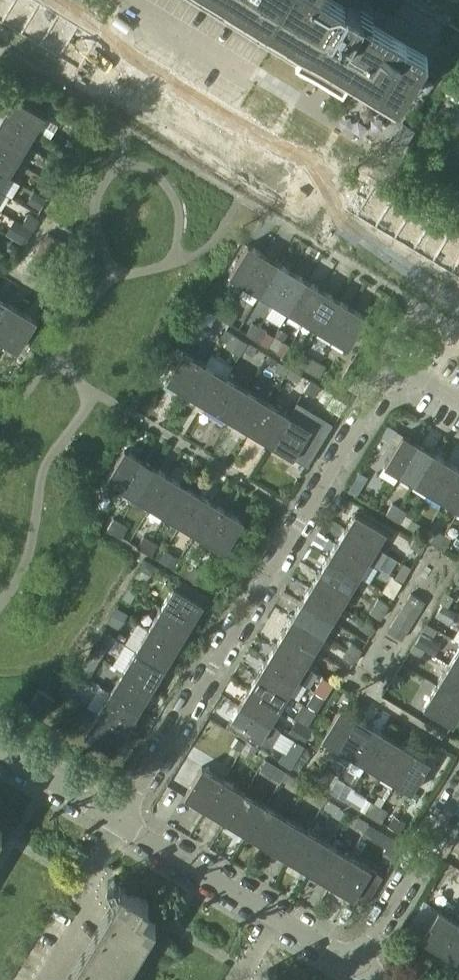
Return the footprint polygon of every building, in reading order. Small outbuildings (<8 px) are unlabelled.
[(299,59),(295,66),(342,95),(347,88),(390,114),(403,93),(402,93),(445,21),(410,0),(202,0),(299,59)] [(13,97),(5,111),(36,129),(44,115),(13,97)] [(0,119),(0,130),(26,146),(36,129),(5,111),(0,119)] [(18,159),(26,146),(0,130),(0,148),(18,159)] [(9,173),(18,159),(0,148),(0,168),(9,173)] [(57,157),(65,162),(70,153),(62,148),(57,157)] [(9,173),(0,168),(0,188),(9,173)] [(51,171),(47,177),(54,181),(58,175),(51,171)] [(44,183),(39,192),(45,195),(50,187),(44,183)] [(33,190),(27,200),(40,208),(46,198),(33,190)] [(28,213),(22,223),(33,229),(38,219),(28,213)] [(15,220),(8,233),(24,243),(32,230),(15,220)] [(45,231),(24,266),(39,275),(60,240),(45,231)] [(18,247),(10,243),(6,250),(15,255),(18,247)] [(263,254),(247,244),(229,275),(244,284),(263,254)] [(277,262),(263,254),(244,284),(259,293),(277,262)] [(292,271),(277,262),(259,293),(273,302),(292,271)] [(307,280),(292,271),(273,302),(288,311),(307,280)] [(322,289),(307,280),(288,311),(303,320),(322,289)] [(336,298),(322,289),(303,320),(317,329),(336,298)] [(351,307),(336,298),(317,329),(333,338),(351,307)] [(6,301),(0,311),(0,340),(2,341),(21,310),(6,301)] [(223,305),(217,315),(224,319),(230,309),(223,305)] [(366,316),(351,307),(333,338),(348,347),(366,316)] [(212,314),(203,308),(199,316),(208,321),(212,314)] [(230,309),(224,319),(231,323),(237,313),(230,309)] [(36,319),(21,310),(2,341),(17,350),(36,319)] [(253,322),(246,333),(253,337),(260,326),(253,322)] [(267,330),(260,326),(253,337),(260,341),(267,330)] [(251,355),(256,347),(248,342),(243,350),(251,355)] [(183,350),(166,380),(187,392),(204,363),(183,350)] [(277,360),(268,355),(264,361),(273,366),(277,360)] [(311,357),(305,368),(312,372),(318,361),(311,357)] [(275,370),(284,375),(289,367),(280,361),(275,370)] [(325,366),(318,361),(312,372),(319,376),(325,366)] [(204,363),(187,392),(208,405),(226,376),(204,363)] [(297,381),(301,374),(291,368),(287,375),(297,381)] [(226,376),(208,405),(229,418),(246,389),(226,376)] [(310,379),(305,388),(314,393),(319,385),(310,379)] [(246,389),(229,418),(250,431),(268,402),(246,389)] [(268,402),(250,431),(271,443),(288,414),(268,402)] [(288,414),(271,443),(293,456),(310,427),(288,414)] [(388,426),(373,450),(381,455),(396,431),(388,426)] [(417,443),(402,434),(384,465),(399,474),(417,443)] [(433,452),(417,443),(399,474),(414,483),(433,452)] [(139,457),(124,448),(106,479),(120,488),(139,457)] [(433,452),(414,483),(428,491),(447,460),(433,452)] [(154,466),(139,457),(120,488),(135,497),(154,466)] [(447,460),(428,491),(443,500),(458,474),(458,468),(447,460)] [(168,475),(154,466),(135,497),(150,506),(168,475)] [(360,472),(350,489),(356,493),(366,475),(360,472)] [(443,500),(458,509),(458,506),(458,474),(443,500)] [(184,484),(168,475),(150,506),(165,515),(184,484)] [(198,493),(184,484),(165,515),(180,524),(198,493)] [(213,502),(198,493),(180,524),(194,532),(213,502)] [(85,501),(79,511),(86,515),(92,505),(85,501)] [(228,511),(213,502),(194,532),(209,542),(228,511)] [(393,518),(400,507),(393,502),(385,514),(393,518)] [(406,511),(400,507),(393,518),(399,522),(406,511)] [(243,520),(228,511),(209,542),(224,551),(243,520)] [(355,512),(345,528),(376,546),(385,531),(355,512)] [(113,518),(107,528),(114,532),(120,522),(113,518)] [(421,524),(412,518),(406,527),(415,532),(421,524)] [(127,526),(120,522),(114,532),(121,536),(127,526)] [(367,561),(376,546),(345,528),(336,542),(367,561)] [(436,545),(443,533),(436,529),(429,541),(436,545)] [(450,538),(443,533),(436,545),(442,549),(450,538)] [(144,536),(137,546),(145,551),(151,540),(144,536)] [(409,545),(421,552),(425,545),(414,538),(409,545)] [(158,544),(151,540),(145,551),(151,555),(158,544)] [(336,542),(328,557),(359,576),(367,561),(336,542)] [(165,549),(159,559),(166,563),(172,553),(165,549)] [(328,557),(319,572),(350,590),(359,576),(328,557)] [(153,564),(145,559),(139,568),(147,573),(153,564)] [(188,562),(182,573),(188,576),(194,566),(188,562)] [(202,570),(194,566),(188,576),(196,581),(202,570)] [(319,572),(310,587),(341,605),(350,590),(319,572)] [(386,583),(382,590),(394,597),(398,590),(386,583)] [(204,603),(175,585),(161,608),(190,626),(204,603)] [(310,587),(301,601),(332,620),(341,605),(310,587)] [(135,593),(128,588),(122,597),(130,602),(135,593)] [(453,596),(445,592),(439,601),(447,606),(453,596)] [(401,639),(425,601),(411,593),(388,630),(401,639)] [(378,597),(374,605),(385,611),(389,604),(378,597)] [(301,601),(292,616),(323,635),(332,620),(301,601)] [(448,609),(438,603),(433,612),(443,618),(448,609)] [(385,611),(374,605),(369,612),(380,618),(385,611)] [(117,608),(108,621),(120,628),(128,614),(117,608)] [(190,626),(161,608),(149,627),(178,645),(190,626)] [(292,616),(283,631),(314,649),(323,635),(292,616)] [(360,627),(371,634),(376,626),(365,620),(360,627)] [(433,636),(437,630),(437,629),(426,622),(422,629),(433,636)] [(178,645),(149,627),(136,648),(165,666),(178,645)] [(283,631),(275,645),(305,664),(314,649),(283,631)] [(420,633),(414,643),(425,649),(434,655),(440,644),(420,633)] [(351,642),(346,649),(358,656),(366,641),(359,637),(355,644),(351,642)] [(97,639),(90,651),(101,657),(108,646),(97,639)] [(421,656),(425,649),(414,643),(410,650),(421,656)] [(275,645),(266,660),(297,678),(305,664),(275,645)] [(448,664),(458,671),(458,646),(448,664)] [(165,666),(136,648),(122,670),(151,688),(165,666)] [(353,663),(358,656),(346,649),(342,656),(353,663)] [(86,656),(78,670),(90,678),(98,663),(86,656)] [(266,660),(257,675),(288,693),(297,678),(266,660)] [(448,664),(435,685),(458,699),(458,671),(448,664)] [(73,670),(61,689),(72,696),(84,677),(77,672),(73,670)] [(151,688),(122,670),(110,690),(139,708),(151,688)] [(404,678),(396,673),(390,682),(398,687),(404,678)] [(257,675),(248,689),(279,708),(288,693),(257,675)] [(435,685),(423,706),(452,723),(458,712),(458,699),(435,685)] [(42,717),(54,696),(38,687),(26,707),(42,717)] [(248,689),(239,705),(270,723),(279,708),(248,689)] [(139,708),(110,690),(97,711),(126,729),(139,708)] [(325,696),(315,690),(311,695),(321,701),(325,696)] [(239,705),(229,720),(260,739),(270,723),(239,705)] [(355,715),(340,706),(321,737),(336,746),(355,715)] [(126,729),(97,711),(84,733),(113,751),(126,729)] [(370,724),(355,715),(336,746),(351,755),(370,724)] [(385,733),(370,724),(351,755),(366,764),(385,733)] [(399,742),(385,733),(366,764),(380,773),(399,742)] [(289,766),(303,744),(294,738),(286,749),(280,760),(289,766)] [(414,751),(399,742),(380,773),(396,782),(414,751)] [(429,761),(414,751),(396,782),(411,791),(429,761)] [(271,773),(281,779),(285,771),(276,765),(271,773)] [(201,766),(184,795),(205,808),(223,779),(201,766)] [(324,766),(315,781),(330,790),(337,778),(339,775),(324,766)] [(292,786),(297,778),(286,771),(281,779),(292,786)] [(337,778),(330,790),(337,795),(344,782),(337,778)] [(223,779),(205,808),(226,821),(244,791),(223,779)] [(244,791),(226,821),(248,833),(265,804),(244,791)] [(311,798),(322,805),(327,797),(316,791),(311,798)] [(359,798),(349,792),(345,800),(355,806),(359,798)] [(333,813),(339,803),(329,797),(323,807),(333,813)] [(371,801),(364,812),(374,818),(381,806),(371,801)] [(265,804),(248,833),(268,846),(286,817),(265,804)] [(381,822),(387,810),(381,806),(374,818),(381,822)] [(286,817),(268,846),(289,859),(307,830),(286,817)] [(355,824),(363,830),(368,822),(359,817),(355,824)] [(369,823),(363,833),(387,848),(383,854),(393,860),(403,844),(369,823)] [(307,830),(289,859),(310,871),(328,842),(307,830)] [(328,842),(310,871),(331,884),(348,854),(328,842)] [(348,854),(331,884),(353,897),(370,868),(348,854)] [(370,868),(353,897),(363,903),(381,874),(370,868)] [(70,979),(119,979),(155,922),(141,913),(148,902),(142,898),(141,898),(122,887),(117,884),(114,876),(107,879),(111,887),(110,888),(109,889),(109,891),(108,891),(108,896),(109,896),(111,898),(113,900),(115,901),(117,903),(106,920),(70,979)] [(438,909),(421,938),(441,950),(458,921),(438,909)] [(441,950),(458,961),(458,921),(441,950)] [(275,979),(271,977),(268,969),(261,972),(264,979),(276,979),(275,979)]
